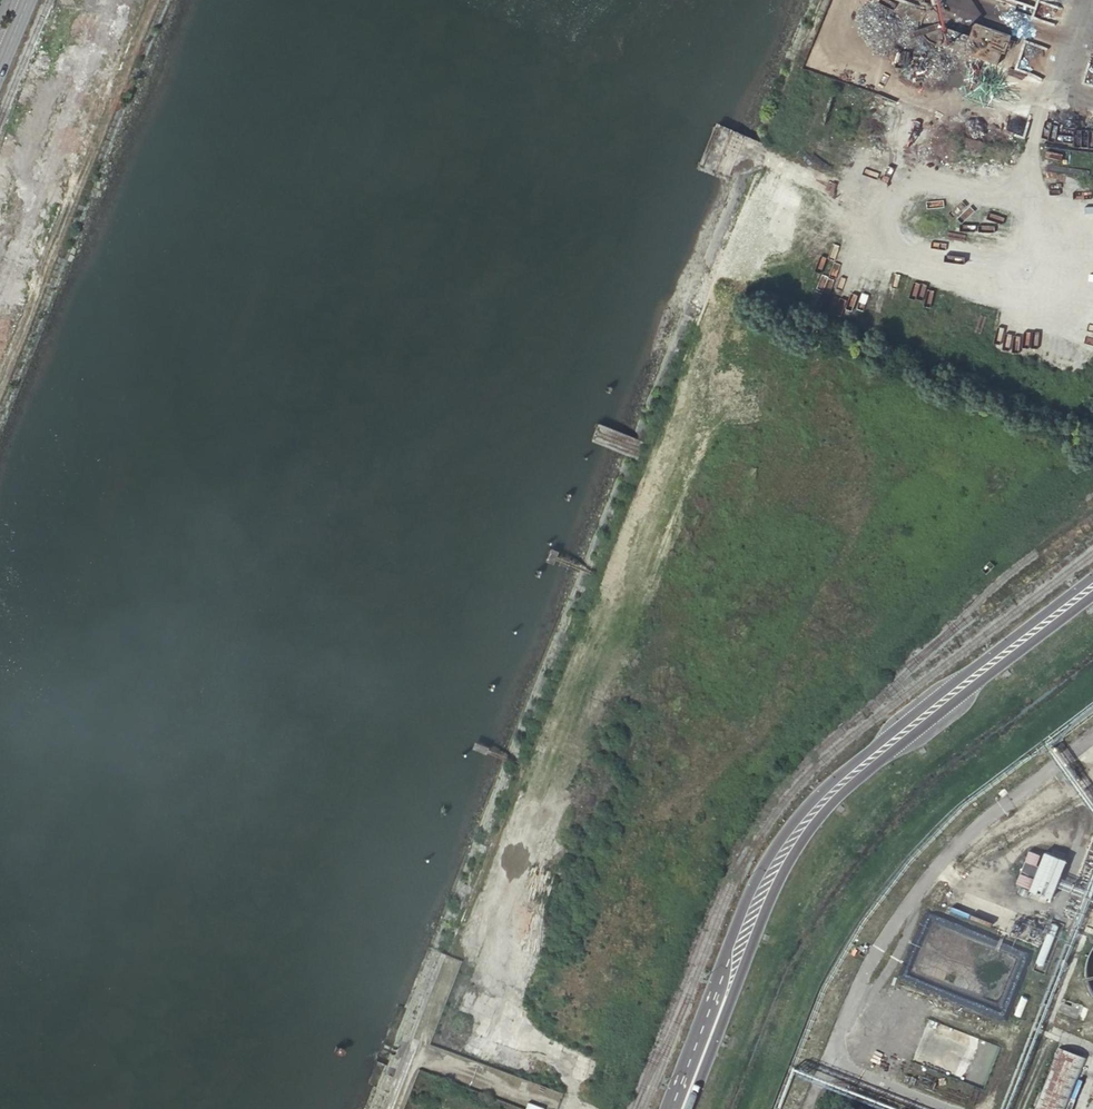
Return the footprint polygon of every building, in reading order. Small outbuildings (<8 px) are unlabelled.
[(978,27),(968,56),(1001,67),(1011,38),(978,27)] [(1014,886),(1050,900),(1065,864),(1045,857),(1039,871),(1034,870),(1039,859),(1026,856),(1014,886)] [(1082,1069),(1057,1060),(1038,1108),(1067,1108),(1082,1069)]
